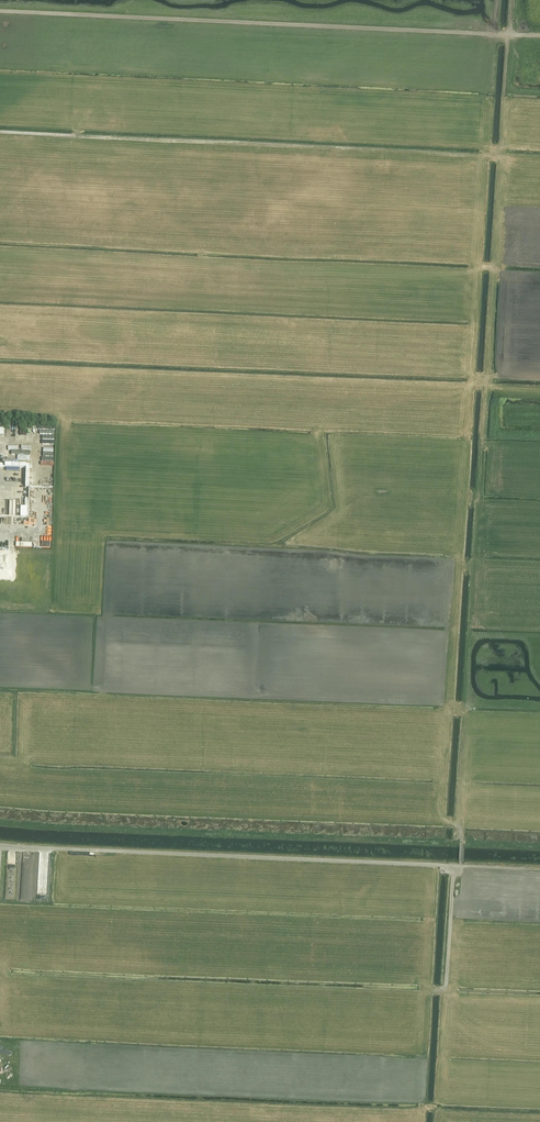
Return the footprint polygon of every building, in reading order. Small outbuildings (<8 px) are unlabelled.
[(35,471),(45,471),(45,461),(35,461),(35,471)] [(0,504),(8,505),(9,498),(4,497),(4,493),(0,493),(0,504)]
